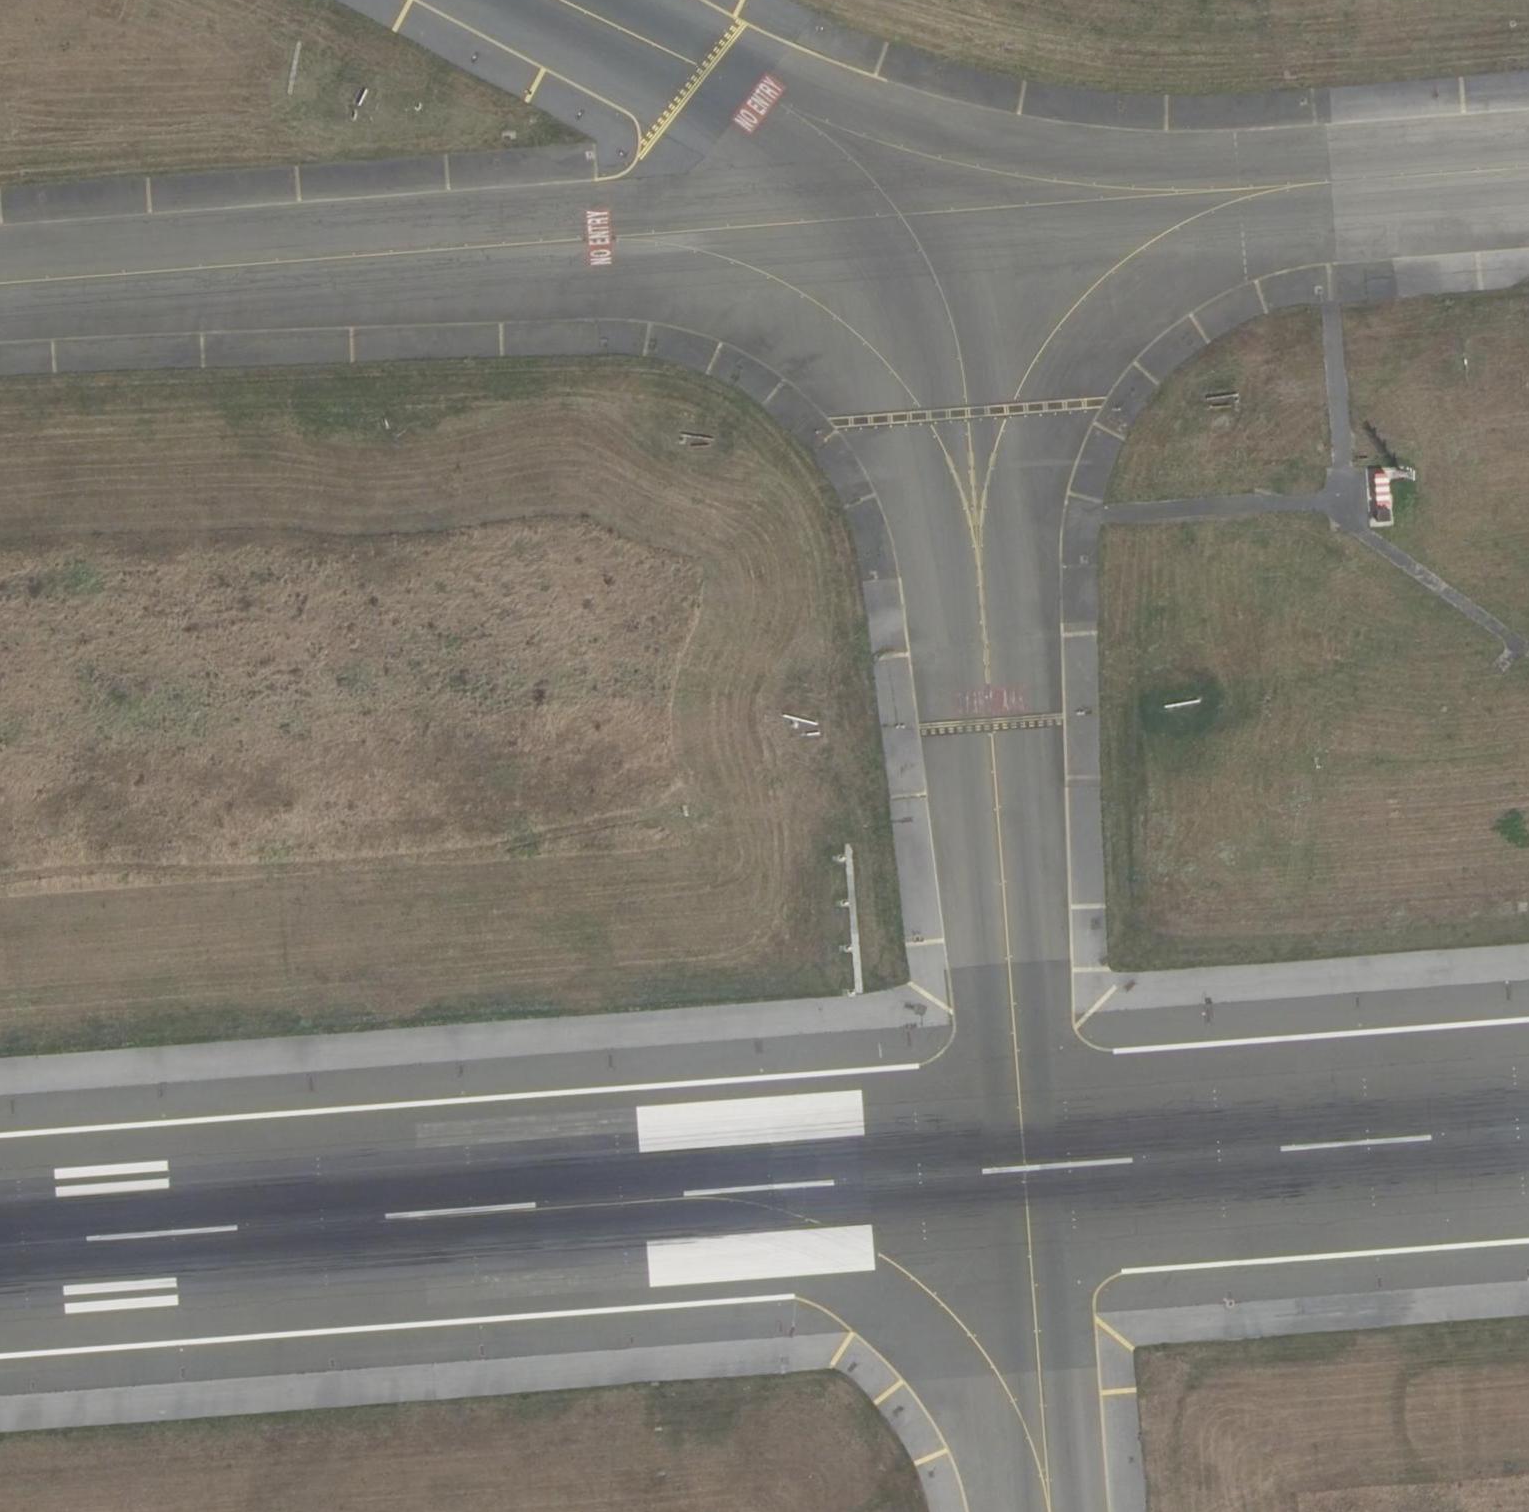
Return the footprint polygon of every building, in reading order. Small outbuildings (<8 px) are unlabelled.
[(1390,523),(1386,474),(1373,474),(1377,526),(1390,523)]
